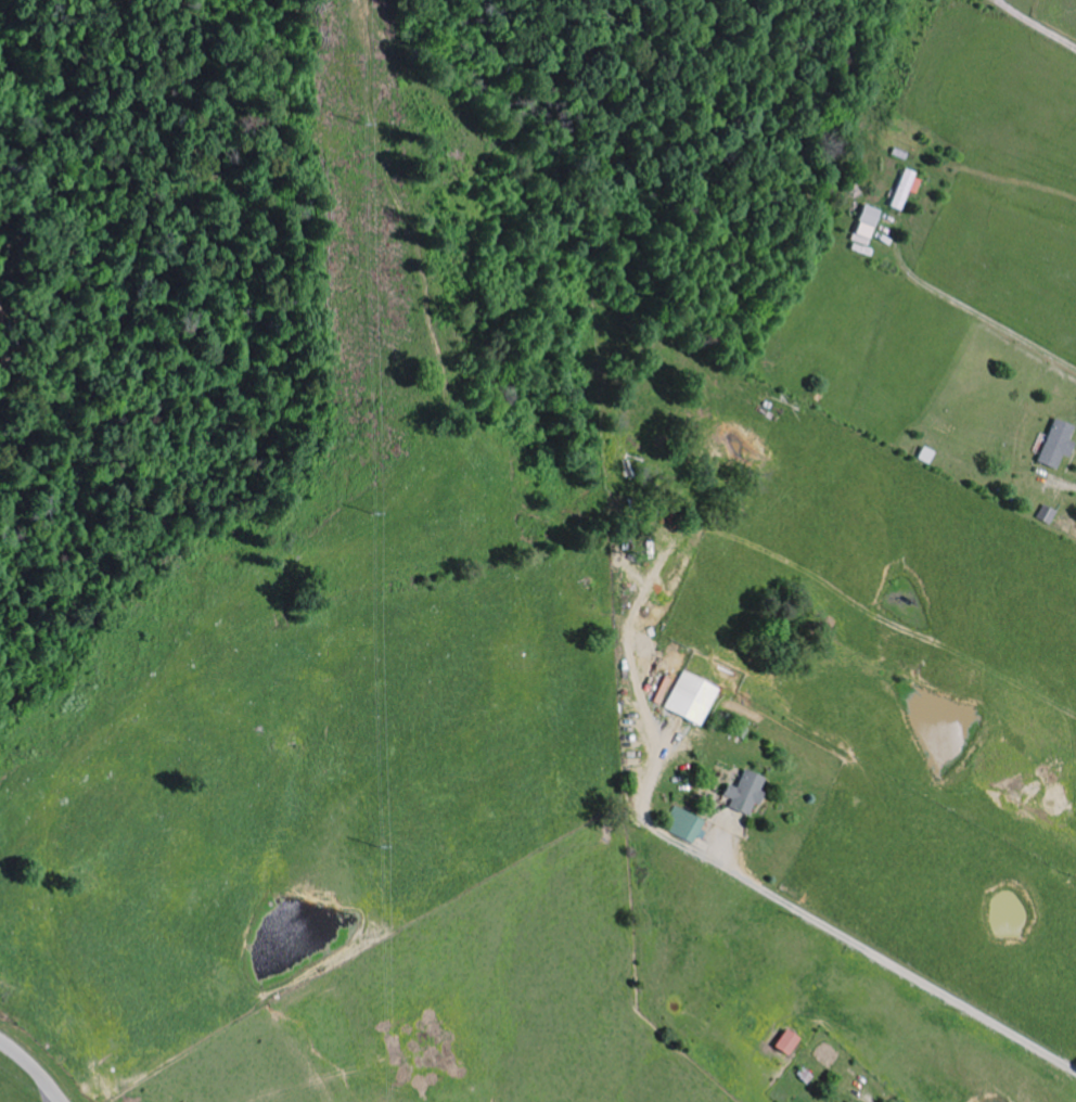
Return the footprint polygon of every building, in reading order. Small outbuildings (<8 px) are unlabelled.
[(916,176),(897,170),(883,207),(897,211),(904,192),(909,194),(916,176)] [(845,246),(862,252),(876,210),(859,204),(845,246)] [(1034,463),(1052,470),(1057,455),(1064,458),(1069,442),(1065,440),(1070,426),(1050,419),(1034,463)] [(914,458),(926,464),(931,452),(919,447),(914,458)] [(1053,512),(1040,505),(1033,518),(1046,525),(1053,512)] [(661,708),(697,726),(715,688),(679,670),(661,708)] [(722,806),(743,814),(747,802),(751,804),(761,777),(738,768),(731,786),(721,783),(717,794),(725,798),(722,806)] [(688,842),(699,819),(672,806),(661,830),(688,842)] [(783,1055),(794,1037),(780,1028),(769,1046),(783,1055)]
